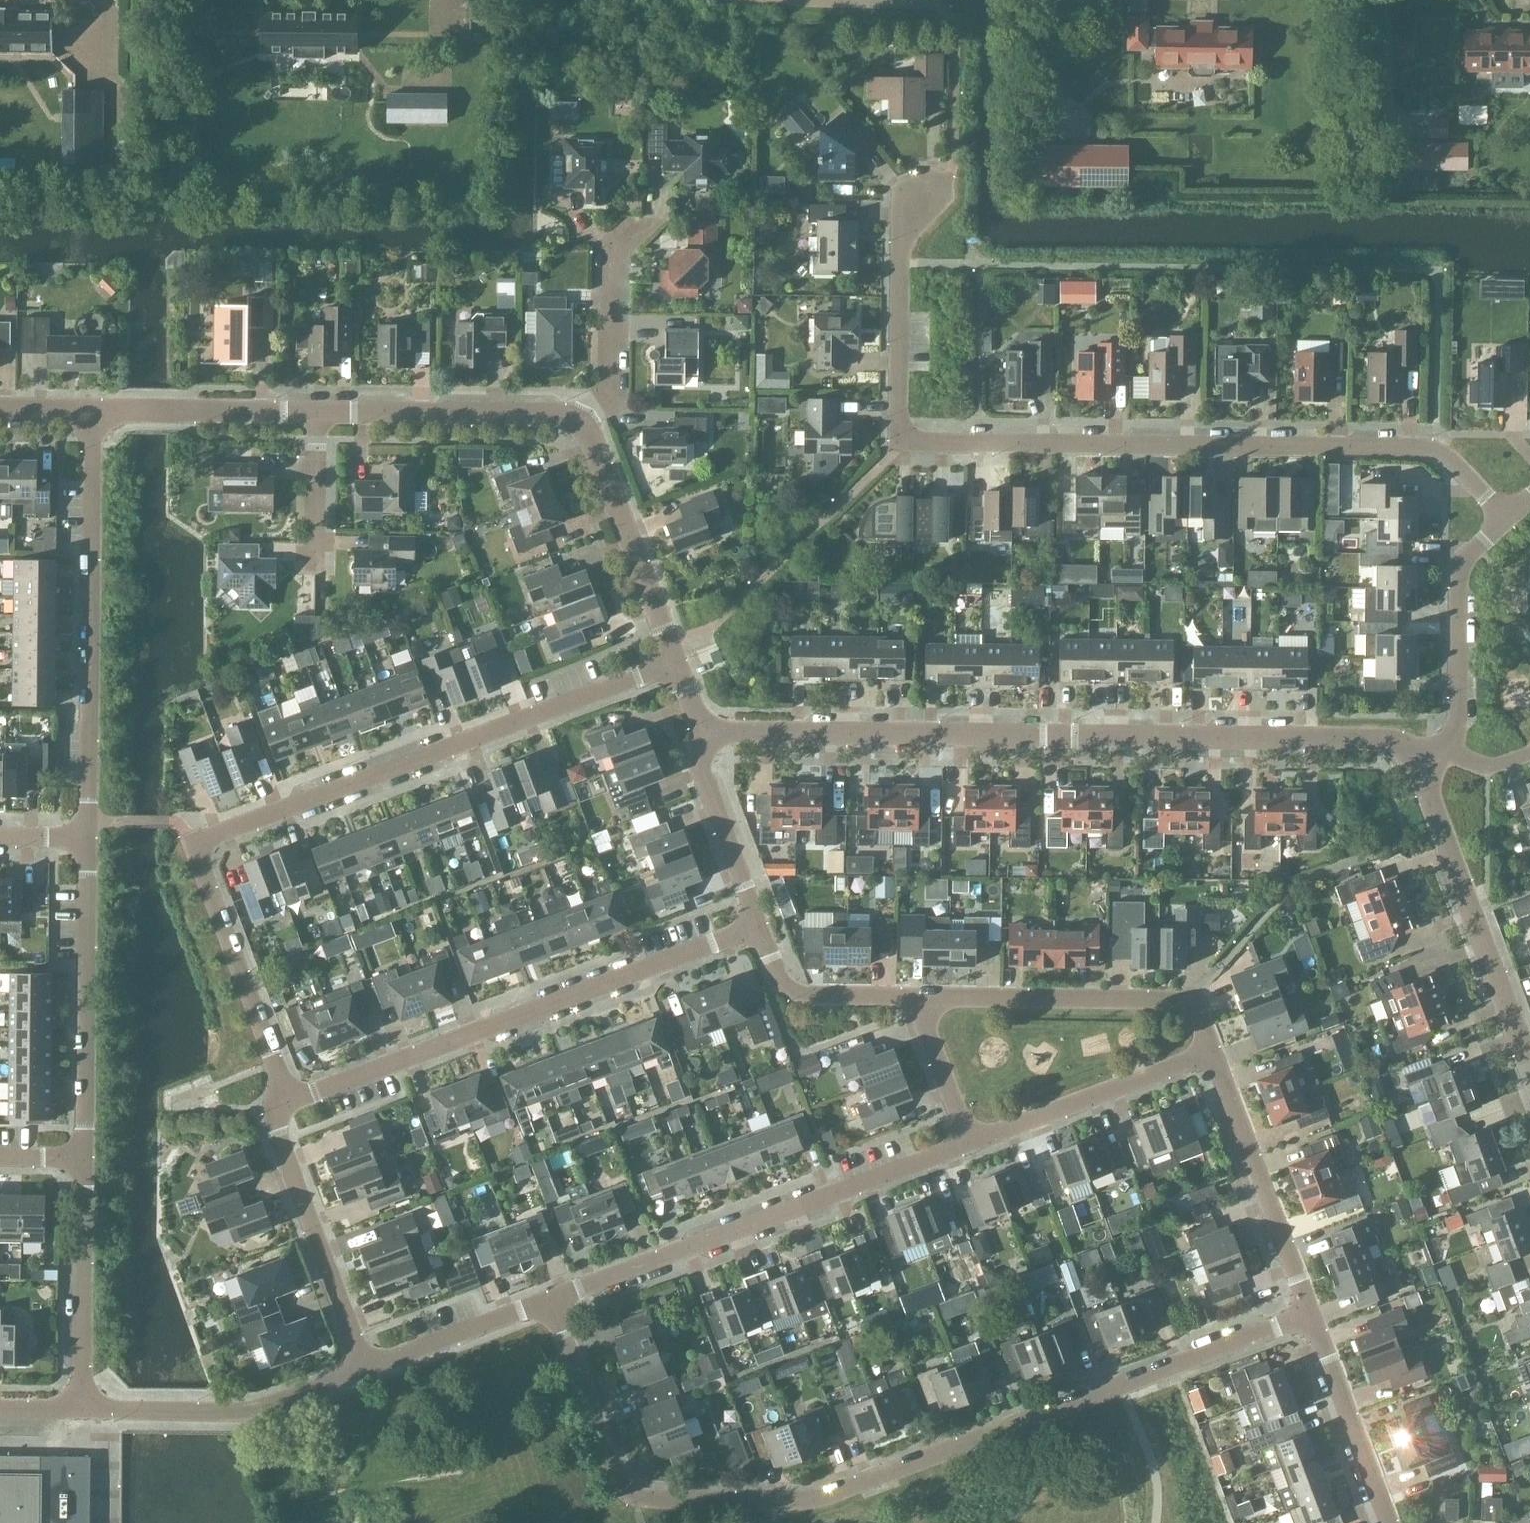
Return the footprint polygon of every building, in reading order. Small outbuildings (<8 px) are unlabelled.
[(52,11),(18,11),(18,7),(0,7),(0,51),(52,51),(52,11)] [(302,15),(263,15),(262,50),(292,50),(292,56),(324,57),(324,51),(355,51),(355,16),(316,15),(316,14),(302,14),(302,15)] [(1209,76),(1212,73),(1212,68),(1250,68),(1250,28),(1210,28),(1210,24),(1191,24),(1191,28),(1146,27),(1146,19),(1128,19),(1127,49),(1146,49),(1146,47),(1156,48),(1155,67),(1188,68),(1188,72),(1191,76),(1209,76)] [(1465,31),(1465,71),(1529,71),(1529,31),(1465,31)] [(889,118),(923,118),(923,88),(941,89),(941,55),(915,54),(915,78),(867,78),(867,98),(889,98),(889,118)] [(100,90),(74,90),(62,90),(62,162),(100,162),(100,90)] [(446,94),(387,93),(387,123),(446,123),(446,94)] [(853,153),(866,143),(842,114),(820,131),(820,179),(853,180),(853,153)] [(716,171),(727,171),(727,150),(716,150),(716,136),(687,136),(687,143),(665,143),(665,124),(648,124),(648,153),(664,153),(664,168),(686,169),(686,183),(716,183),(716,171)] [(603,188),(606,187),(606,143),(594,143),(594,139),(564,139),(563,187),(585,187),(585,205),(603,205),(603,188)] [(1405,171),(1468,171),(1468,142),(1406,142),(1405,171)] [(1126,146),(1109,146),(1024,146),(1023,186),(1126,187),(1126,146)] [(549,160),(548,186),(562,186),(562,160),(549,160)] [(832,269),(856,270),(856,249),(861,244),(856,240),(857,222),(845,222),(845,205),(808,204),(807,222),(818,222),(818,254),(814,254),(814,273),(832,273),(832,269)] [(698,287),(706,279),(717,279),(717,221),(687,221),(687,250),(679,250),(670,258),(670,272),(662,272),(662,283),(673,294),(684,294),(685,286),(698,287)] [(105,307),(116,294),(102,281),(91,294),(105,307)] [(1014,304),(1043,302),(1042,289),(1013,291),(1014,304)] [(1273,319),(1274,294),(1251,293),(1250,319),(1273,319)] [(272,328),(272,296),(247,296),(247,305),(222,305),(222,322),(216,322),(216,346),(221,346),(221,364),(247,364),(247,328),(272,328)] [(569,365),(570,311),(566,311),(566,297),(533,296),(533,312),(538,312),(537,365),(549,365),(550,368),(552,370),(555,371),(558,370),(561,368),(562,365),(569,365)] [(349,349),(350,307),(326,307),(326,326),(310,326),(310,365),(337,365),(337,349),(349,349)] [(506,347),(507,313),(476,312),(466,323),(458,323),(457,366),(486,366),(486,347),(506,347)] [(856,346),(856,316),(815,315),(815,345),(819,345),(819,367),(843,368),(843,353),(841,353),(841,345),(856,346)] [(79,369),(100,369),(100,337),(49,336),(50,317),(34,317),(34,353),(48,353),(48,367),(68,368),(68,366),(79,367),(79,369)] [(429,346),(429,319),(397,319),(394,322),(394,325),(380,325),(380,365),(413,366),(413,349),(416,346),(429,346)] [(11,321),(0,321),(0,349),(10,349),(11,321)] [(684,374),(698,375),(698,328),(665,328),(665,354),(660,354),(659,353),(659,352),(659,351),(658,350),(657,350),(656,349),(655,349),(654,349),(653,349),(652,350),(651,350),(650,351),(650,352),(649,353),(649,354),(649,355),(649,356),(650,357),(651,358),(652,359),(654,359),(653,384),(684,384),(684,374)] [(1414,365),(1414,331),(1395,331),(1395,354),(1369,353),(1368,401),(1401,401),(1401,365),(1414,365)] [(1194,364),(1194,336),(1170,336),(1170,337),(1150,337),(1150,352),(1149,352),(1149,399),(1179,399),(1179,375),(1181,375),(1181,364),(1194,364)] [(1050,374),(1050,341),(1030,341),(1029,351),(1006,351),(1006,397),(1036,397),(1036,373),(1050,374)] [(1295,400),(1328,400),(1328,370),(1341,370),(1342,342),(1328,342),(1328,353),(1296,352),(1295,400)] [(1214,343),(1214,384),(1215,384),(1215,383),(1222,383),(1222,399),(1250,399),(1251,370),(1267,370),(1267,345),(1216,345),(1216,343),(1214,343)] [(1123,382),(1123,344),(1097,344),(1097,353),(1077,353),(1077,398),(1109,398),(1109,382),(1123,382)] [(1469,382),(1469,402),(1477,402),(1477,406),(1506,406),(1506,371),(1520,371),(1521,347),(1496,347),(1496,362),(1478,362),(1477,382),(1469,382)] [(997,358),(981,359),(982,377),(998,376),(997,358)] [(808,422),(805,422),(804,453),(819,453),(819,475),(824,475),(826,475),(827,474),(828,473),(830,472),(838,464),(838,453),(850,453),(850,423),(832,423),(832,415),(835,415),(835,400),(808,399),(808,422)] [(706,442),(706,417),(674,417),(674,429),(643,429),(643,462),(649,462),(649,465),(651,468),(662,468),(665,466),(665,462),(685,462),(685,441),(706,442)] [(12,461),(0,461),(0,517),(0,503),(12,503),(12,461)] [(36,471),(36,461),(12,461),(12,503),(24,503),(24,513),(35,514),(35,518),(49,518),(49,471),(36,471)] [(216,463),(215,489),(225,489),(225,509),(272,510),(272,477),(256,477),(256,463),(216,463)] [(414,511),(414,465),(384,465),(384,481),(356,481),(356,511),(414,511)] [(549,484),(552,483),(548,471),(522,481),(518,468),(493,477),(502,501),(512,497),(517,510),(554,497),(549,484)] [(1099,514),(1100,476),(1075,476),(1075,497),(1063,497),(1062,523),(1075,523),(1076,514),(1099,514)] [(1123,527),(1123,536),(1139,536),(1140,498),(1125,498),(1125,476),(1100,476),(1099,514),(1099,527),(1123,527)] [(1187,516),(1187,477),(1163,477),(1163,494),(1150,494),(1150,533),(1172,533),(1172,516),(1187,516)] [(1213,495),(1214,477),(1187,477),(1187,516),(1204,517),(1204,537),(1227,538),(1227,495),(1213,495)] [(1276,531),(1277,478),(1240,478),(1239,527),(1251,527),(1251,530),(1276,531)] [(1301,528),(1313,528),(1314,478),(1277,478),(1276,531),(1301,531),(1301,528)] [(1376,518),(1416,519),(1417,497),(1398,496),(1398,484),(1360,484),(1359,504),(1376,507),(1376,518)] [(1010,525),(1011,525),(1025,525),(1025,537),(1050,537),(1051,511),(1037,511),(1037,488),(1010,487),(1010,491),(1011,491),(1010,525)] [(984,515),(971,514),(970,540),(1011,541),(1011,525),(1010,525),(1011,491),(1010,491),(985,491),(984,515)] [(667,525),(676,551),(711,538),(706,523),(722,518),(712,492),(679,505),(684,518),(667,525)] [(910,540),(910,536),(911,500),(911,496),(897,496),(897,500),(895,500),(891,500),(888,500),(885,501),(882,502),(879,503),(876,504),(873,506),(870,509),(869,510),(867,512),(866,514),(864,517),(863,519),(862,521),(862,523),(861,525),(860,529),(860,530),(860,533),(860,535),(860,538),(875,537),(875,535),(897,536),(897,540),(910,540)] [(566,520),(562,508),(559,509),(554,497),(517,510),(522,523),(508,529),(518,553),(546,542),(541,529),(566,520)] [(946,540),(947,497),(933,497),(933,501),(911,500),(910,536),(933,536),(933,540),(946,540)] [(1416,541),(1416,519),(1376,518),(1376,530),(1365,533),(1365,552),(1397,553),(1397,541),(1416,541)] [(355,551),(355,583),(372,583),(372,589),(395,589),(395,567),(399,563),(414,563),(414,537),(390,537),(389,551),(355,551)] [(878,541),(879,558),(889,558),(889,541),(878,541)] [(244,559),(244,545),(221,545),(220,585),(236,585),(242,591),(241,606),(267,606),(268,586),(275,586),(275,560),(244,559)] [(1359,552),(1359,565),(1376,565),(1376,587),(1416,588),(1416,586),(1418,585),(1420,582),(1420,575),(1419,573),(1416,571),(1416,565),(1397,565),(1397,553),(1365,552),(1359,552)] [(56,579),(56,560),(14,559),(14,578),(56,579)] [(594,594),(585,570),(562,578),(557,565),(524,577),(533,602),(547,597),(552,610),(594,594)] [(55,597),(56,579),(14,578),(14,596),(55,597)] [(1011,607),(1043,607),(1044,584),(1011,584),(1011,607)] [(963,586),(963,601),(979,601),(979,587),(963,586)] [(1364,602),(1364,621),(1396,622),(1397,610),(1415,610),(1416,588),(1376,587),(1364,587),(1364,602)] [(581,627),(603,619),(594,594),(552,610),(557,624),(543,629),(552,654),(586,641),(581,627)] [(55,615),(55,597),(14,596),(14,614),(55,615)] [(55,633),(55,615),(14,614),(14,632),(55,633)] [(314,615),(302,615),(295,615),(295,639),(314,639),(314,615)] [(314,615),(314,639),(328,633),(328,616),(314,615)] [(377,622),(383,637),(390,634),(385,619),(377,622)] [(1358,621),(1358,634),(1365,634),(1365,656),(1375,656),(1415,656),(1415,634),(1396,634),(1396,622),(1364,621),(1358,621)] [(375,640),(383,637),(377,622),(369,625),(375,640)] [(490,663),(502,659),(491,630),(470,638),(477,657),(464,662),(476,696),(499,687),(490,663)] [(55,651),(55,633),(14,632),(13,650),(55,651)] [(339,636),(344,652),(352,649),(346,634),(339,636)] [(981,687),(982,644),(982,634),(954,634),(954,644),(953,684),(969,684),(969,687),(981,687)] [(337,654),(344,652),(339,636),(331,639),(337,654)] [(819,676),(820,637),(791,636),(790,679),(803,679),(803,676),(819,676)] [(847,679),(848,637),(820,637),(819,676),(835,677),(835,679),(847,679)] [(876,677),(876,637),(848,637),(847,679),(860,679),(860,677),(876,677)] [(905,637),(895,637),(876,637),(876,677),(892,677),(892,680),(904,680),(905,637)] [(1087,679),(1088,639),(1059,639),(1059,682),(1071,682),(1071,679),(1087,679)] [(1115,682),(1116,640),(1088,639),(1087,679),(1103,679),(1103,682),(1115,682)] [(1144,680),(1144,640),(1116,640),(1115,682),(1128,682),(1128,680),(1144,680)] [(1160,682),(1172,683),(1173,640),(1144,640),(1144,680),(1160,680),(1160,682)] [(953,684),(954,644),(925,644),(924,686),(937,686),(937,684),(953,684)] [(1009,684),(1010,645),(982,644),(981,687),(993,687),(993,684),(1009,684)] [(1025,687),(1038,687),(1039,645),(1010,645),(1009,684),(1025,685),(1025,687)] [(1221,687),(1222,647),(1193,646),(1192,689),(1205,689),(1205,686),(1221,687)] [(464,662),(460,652),(458,647),(424,660),(433,685),(444,680),(453,704),(476,696),(464,662)] [(1249,689),(1250,647),(1222,647),(1221,687),(1237,687),(1237,689),(1249,689)] [(1278,687),(1278,647),(1250,647),(1249,689),(1262,689),(1262,687),(1278,687)] [(1294,690),(1306,690),(1307,648),(1278,647),(1278,687),(1294,687),(1294,690)] [(306,666),(308,665),(314,663),(308,648),(301,651),(306,666)] [(718,649),(709,653),(713,664),(723,661),(718,649)] [(55,669),(55,651),(13,650),(13,668),(55,669)] [(299,669),(306,666),(301,651),(293,654),(299,669)] [(1415,679),(1415,656),(1375,656),(1375,678),(1363,678),(1363,690),(1396,691),(1396,678),(1415,679)] [(429,702),(417,669),(413,658),(393,666),(397,676),(410,709),(429,702)] [(268,680),(276,677),(270,662),(262,665),(268,680)] [(260,683),(268,680),(262,665),(255,668),(260,683)] [(54,687),(55,669),(13,668),(13,686),(54,687)] [(391,717),(410,709),(397,676),(378,684),(391,717)] [(385,719),(391,717),(378,684),(359,691),(373,728),(386,724),(385,719)] [(54,705),(54,687),(13,686),(13,705),(54,705)] [(361,733),(373,728),(359,691),(340,698),(352,731),(358,729),(361,733)] [(333,738),(321,705),(317,696),(298,703),(302,712),(314,745),(320,743),(323,747),(332,743),(332,739),(333,738)] [(333,738),(352,731),(340,698),(321,705),(333,738)] [(295,752),(314,745),(302,712),(283,719),(295,752)] [(275,760),(295,752),(283,719),(263,727),(275,760)] [(248,754),(259,750),(248,721),(227,729),(234,748),(221,753),(233,787),(257,778),(248,754)] [(653,753),(644,729),(624,736),(619,724),(588,735),(597,759),(610,754),(615,768),(653,753)] [(221,753),(208,758),(202,743),(181,751),(190,776),(201,771),(210,795),(233,787),(221,753)] [(615,768),(602,773),(607,786),(616,810),(647,798),(642,785),(663,777),(653,753),(615,768)] [(5,755),(5,795),(25,796),(25,788),(38,788),(38,763),(25,763),(26,755),(5,755)] [(513,764),(525,797),(538,792),(545,811),(567,803),(556,775),(545,779),(536,755),(513,764)] [(531,812),(525,797),(513,764),(489,772),(498,796),(487,801),(498,829),(519,821),(518,817),(531,812)] [(796,827),(796,785),(772,784),(771,814),(760,814),(759,844),(776,844),(776,827),(796,827)] [(796,785),(796,827),(815,827),(815,844),(836,845),(836,815),(820,814),(821,785),(796,785)] [(892,828),(893,786),(868,785),(868,815),(856,815),(856,845),(873,845),(877,828),(892,828)] [(918,786),(895,786),(893,786),(892,828),(912,828),(912,845),(928,846),(929,816),(917,815),(918,786)] [(989,829),(990,787),(965,786),(965,816),(953,816),(953,846),(970,846),(970,829),(989,829)] [(1014,817),(1014,787),(990,787),(989,829),(1009,829),(1008,847),(1029,847),(1029,817),(1014,817)] [(1086,830),(1086,788),(1062,787),(1061,817),(1046,817),(1046,847),(1066,847),(1067,830),(1086,830)] [(1105,848),(1122,848),(1122,818),(1111,818),(1111,788),(1086,788),(1086,830),(1105,830),(1105,848)] [(1183,831),(1183,789),(1159,788),(1158,818),(1143,818),(1143,848),(1163,848),(1163,831),(1183,831)] [(926,790),(929,809),(938,808),(935,789),(926,790)] [(1208,819),(1208,789),(1183,789),(1183,831),(1202,831),(1202,849),(1219,849),(1219,819),(1208,819)] [(1279,832),(1280,790),(1255,790),(1255,819),(1243,819),(1243,849),(1260,849),(1260,832),(1279,832)] [(1304,820),(1305,790),(1280,790),(1279,832),(1295,833),(1299,850),(1315,850),(1316,820),(1304,820)] [(482,834),(478,824),(466,791),(446,799),(459,832),(462,841),(482,834)] [(439,839),(459,832),(446,799),(427,806),(439,839)] [(1522,808),(1529,831),(1529,805),(1522,808)] [(420,846),(439,839),(427,806),(408,813),(420,846)] [(401,853),(420,846),(408,813),(389,820),(401,853)] [(393,856),(401,853),(389,820),(370,827),(382,860),(383,860),(386,869),(396,865),(393,856)] [(691,854),(682,830),(664,837),(659,824),(628,836),(637,859),(650,854),(655,868),(691,854)] [(363,868),(382,860),(370,827),(351,835),(363,868)] [(344,875),(363,868),(351,835),(332,842),(344,875)] [(324,882),(344,875),(332,842),(312,849),(324,882)] [(292,846),(268,855),(281,889),(287,904),(321,891),(312,866),(301,870),(292,846)] [(682,885),(700,879),(691,854),(655,868),(661,882),(647,887),(656,910),(687,898),(682,885)] [(287,904),(281,889),(268,855),(245,864),(254,888),(243,892),(253,920),(275,912),(273,908),(285,903),(287,908),(288,908),(287,904)] [(476,878),(483,875),(478,860),(470,863),(476,878)] [(468,881),(476,878),(470,863),(462,866),(468,881)] [(432,877),(438,892),(445,889),(440,874),(432,877)] [(1404,902),(1396,879),(1368,890),(1362,875),(1334,886),(1341,905),(1358,899),(1364,917),(1404,902)] [(430,895),(438,892),(432,877),(424,880),(430,895)] [(1,878),(0,919),(20,919),(20,911),(33,911),(33,886),(21,886),(21,878),(1,878)] [(624,925),(614,898),(607,879),(595,883),(601,897),(586,903),(599,938),(611,933),(610,931),(624,925)] [(878,880),(878,901),(896,901),(896,880),(878,880)] [(983,903),(997,902),(996,887),(982,888),(983,903)] [(399,907),(407,904),(401,888),(393,891),(399,907)] [(599,938),(586,903),(572,908),(566,894),(555,898),(573,944),(587,939),(588,942),(599,938)] [(1529,912),(1529,895),(1511,902),(1516,917),(1529,912)] [(559,950),(573,944),(555,898),(544,903),(550,916),(535,922),(548,957),(560,953),(559,950)] [(1144,928),(1144,901),(1112,901),(1112,947),(1132,947),(1132,966),(1158,967),(1158,928),(1144,928)] [(1385,936),(1413,926),(1404,902),(1364,917),(1371,935),(1355,942),(1362,961),(1390,950),(1385,936)] [(361,921),(369,918),(363,903),(355,906),(361,921)] [(836,912),(833,915),(833,912),(805,912),(805,927),(803,927),(803,946),(804,951),(823,951),(823,963),(846,963),(847,927),(847,912),(836,912)] [(548,957),(535,922),(521,927),(516,913),(505,917),(522,964),(536,958),(537,961),(548,957)] [(1158,967),(1184,967),(1184,948),(1198,948),(1198,914),(1173,914),(1173,928),(1158,928),(1158,967)] [(911,916),(911,940),(923,940),(922,964),(948,964),(949,919),(949,916),(948,916),(948,917),(924,916),(923,916),(911,916)] [(508,969),(522,964),(505,917),(494,922),(499,935),(484,941),(498,976),(509,972),(508,969)] [(949,919),(948,964),(974,965),(975,941),(988,941),(988,917),(964,917),(964,919),(949,919)] [(1053,966),(1054,930),(1025,930),(1025,924),(1009,924),(1009,965),(1053,966)] [(1097,966),(1098,925),(1083,924),(1083,931),(1054,930),(1053,966),(1097,966)] [(846,963),(870,963),(870,951),(890,952),(890,928),(847,927),(846,963)] [(498,976),(484,941),(470,946),(465,932),(453,937),(470,983),(485,977),(486,980),(498,976)] [(1308,939),(1296,943),(1303,966),(1316,962),(1308,939)] [(440,1008),(451,1004),(442,978),(455,973),(446,949),(421,958),(425,968),(412,973),(426,1010),(439,1005),(440,1008)] [(1275,985),(1289,979),(1281,958),(1231,976),(1244,1012),(1280,998),(1275,985)] [(289,974),(309,971),(307,959),(287,963),(289,974)] [(426,1010),(412,973),(399,978),(395,968),(371,977),(380,1001),(393,996),(402,1022),(414,1017),(413,1015),(426,1010)] [(1398,971),(1370,981),(1377,1001),(1380,1000),(1387,1018),(1400,1014),(1400,1013),(1440,998),(1431,975),(1404,985),(1398,971)] [(52,973),(48,973),(10,973),(10,991),(52,992),(52,973)] [(768,1039),(756,1005),(742,1010),(730,977),(719,982),(720,984),(707,989),(721,1026),(734,1021),(738,1031),(748,1027),(754,1044),(768,1039)] [(355,1039),(366,1035),(357,1010),(370,1005),(361,981),(336,990),(340,1000),(327,1005),(341,1042),(353,1037),(355,1039)] [(708,1031),(721,1026),(707,989),(694,994),(693,991),(681,996),(691,1021),(678,1026),(687,1050),(711,1041),(708,1031)] [(51,1010),(52,992),(10,991),(10,1009),(51,1010)] [(341,1042),(327,1005),(323,995),(286,1009),(295,1033),(308,1028),(317,1054),(329,1049),(328,1046),(341,1042)] [(1307,1029),(1299,1007),(1286,1012),(1280,998),(1244,1012),(1258,1047),(1307,1029)] [(1440,998),(1400,1013),(1400,1014),(1407,1031),(1391,1037),(1397,1053),(1425,1042),(1421,1031),(1448,1021),(1440,998)] [(51,1028),(51,1010),(10,1009),(10,1027),(51,1028)] [(285,1044),(296,1039),(285,1012),(274,1016),(285,1044)] [(661,1069),(673,1065),(655,1019),(641,1024),(640,1021),(628,1026),(642,1061),(656,1055),(661,1069)] [(627,1066),(642,1061),(628,1026),(617,1030),(618,1033),(604,1038),(621,1084),(632,1080),(627,1066)] [(51,1046),(51,1028),(10,1027),(10,1045),(51,1046)] [(1346,1034),(1331,1035),(1332,1050),(1347,1049),(1346,1034)] [(610,1088),(621,1084),(604,1038),(590,1043),(589,1040),(577,1045),(591,1080),(605,1074),(610,1088)] [(901,1073),(892,1049),(874,1056),(870,1043),(838,1055),(847,1078),(860,1073),(866,1087),(901,1073)] [(51,1064),(51,1046),(10,1045),(9,1063),(51,1064)] [(576,1085),(591,1080),(577,1045),(566,1049),(567,1052),(553,1057),(570,1103),(581,1099),(576,1085)] [(1295,1077),(1308,1072),(1300,1051),(1274,1061),(1278,1072),(1257,1080),(1266,1102),(1299,1089),(1295,1077)] [(559,1107),(570,1103),(553,1057),(539,1062),(538,1059),(526,1064),(540,1099),(554,1093),(559,1107)] [(51,1082),(51,1064),(9,1063),(9,1081),(51,1082)] [(1428,1101),(1472,1084),(1464,1064),(1438,1074),(1433,1063),(1403,1074),(1408,1085),(1421,1080),(1425,1091),(1428,1101)] [(525,1104),(540,1099),(526,1064),(515,1068),(516,1071),(501,1076),(519,1122),(530,1118),(525,1104)] [(486,1125),(510,1116),(501,1092),(488,1097),(478,1072),(467,1076),(468,1079),(455,1083),(469,1120),(482,1115),(486,1125)] [(893,1104),(911,1098),(901,1073),(866,1087),(871,1101),(857,1106),(866,1129),(898,1117),(893,1104)] [(752,1077),(741,1082),(745,1089),(756,1085),(752,1077)] [(51,1100),(51,1082),(9,1081),(9,1099),(51,1100)] [(456,1125),(469,1120),(455,1083),(442,1088),(441,1085),(430,1090),(439,1115),(426,1120),(435,1144),(460,1135),(456,1125)] [(1431,1136),(1457,1126),(1453,1115),(1480,1105),(1472,1084),(1428,1101),(1436,1121),(1427,1125),(1431,1136)] [(1329,1117),(1321,1096),(1304,1102),(1299,1089),(1266,1102),(1274,1125),(1295,1117),(1299,1128),(1329,1117)] [(727,1092),(716,1097),(719,1105),(730,1101),(727,1092)] [(716,1097),(704,1101),(708,1110),(719,1105),(716,1097)] [(50,1119),(51,1100),(9,1099),(9,1118),(50,1119)] [(687,1105),(676,1109),(679,1117),(690,1113),(687,1105)] [(1175,1106),(1158,1112),(1176,1159),(1175,1159),(1176,1161),(1201,1151),(1184,1105),(1176,1108),(1175,1106)] [(676,1109),(664,1113),(667,1121),(679,1117),(676,1109)] [(771,1124),(784,1160),(793,1156),(791,1151),(802,1147),(800,1140),(811,1136),(802,1112),(771,1124)] [(1176,1159),(1158,1112),(1141,1119),(1142,1121),(1134,1124),(1138,1133),(1127,1137),(1138,1166),(1149,1162),(1151,1168),(1175,1159),(1176,1159)] [(377,1163),(372,1150),(386,1144),(377,1120),(343,1132),(348,1145),(325,1154),(335,1179),(377,1163)] [(764,1167),(784,1160),(771,1124),(751,1131),(764,1167)] [(1465,1160),(1496,1148),(1488,1127),(1461,1137),(1457,1126),(1431,1136),(1429,1137),(1433,1148),(1458,1139),(1465,1160)] [(746,1174),(764,1167),(751,1131),(731,1139),(745,1175),(746,1175),(746,1174)] [(1348,1169),(1343,1155),(1335,1134),(1309,1144),(1314,1156),(1289,1165),(1298,1188),(1335,1175),(1348,1169)] [(1089,1179),(1113,1170),(1115,1175),(1127,1170),(1116,1141),(1105,1145),(1101,1136),(1094,1139),(1093,1137),(1076,1143),(1089,1179)] [(726,1182),(745,1175),(731,1139),(712,1146),(726,1182)] [(1065,1188),(1089,1179),(1076,1143),(1059,1149),(1060,1152),(1052,1155),(1055,1163),(1044,1168),(1055,1197),(1067,1192),(1065,1188)] [(725,1183),(726,1182),(712,1146),(692,1153),(706,1189),(725,1182),(725,1183)] [(1457,1185),(1446,1189),(1451,1204),(1482,1192),(1477,1179),(1504,1169),(1496,1148),(1465,1160),(1450,1165),(1457,1185)] [(234,1182),(252,1176),(243,1151),(207,1164),(212,1179),(199,1184),(207,1206),(239,1195),(234,1182)] [(686,1196),(706,1189),(692,1153),(673,1160),(686,1196)] [(677,1200),(686,1196),(673,1160),(641,1172),(650,1196),(661,1192),(664,1199),(675,1195),(677,1200)] [(396,1171),(382,1177),(377,1163),(335,1179),(344,1203),(367,1195),(372,1209),(405,1196),(396,1171)] [(1007,1209),(1031,1201),(1032,1205),(1044,1201),(1033,1172),(1022,1176),(1019,1167),(1011,1170),(1010,1168),(993,1174),(1007,1209)] [(983,1218),(1007,1209),(993,1174),(976,1180),(977,1183),(969,1185),(973,1194),(962,1198),(973,1228),(985,1223),(983,1218)] [(1362,1205),(1354,1183),(1340,1189),(1335,1175),(1298,1188),(1306,1212),(1331,1202),(1335,1214),(1362,1205)] [(539,1201),(554,1197),(549,1179),(534,1183),(539,1201)] [(1212,1180),(1187,1189),(1194,1208),(1219,1198),(1212,1180)] [(589,1194),(607,1241),(611,1238),(614,1236),(617,1233),(626,1230),(618,1209),(633,1203),(625,1181),(589,1194)] [(602,1242),(607,1241),(589,1194),(554,1208),(562,1230),(577,1224),(585,1245),(593,1242),(598,1242),(602,1242)] [(22,1195),(0,1195),(0,1241),(21,1241),(22,1195)] [(21,1241),(45,1242),(45,1195),(22,1195),(21,1241)] [(271,1226),(262,1202),(244,1208),(239,1195),(207,1206),(203,1208),(212,1232),(230,1225),(235,1240),(271,1226)] [(951,1203),(940,1207),(937,1198),(929,1201),(928,1199),(911,1205),(924,1240),(948,1231),(950,1236),(962,1232),(951,1203)] [(900,1249),(924,1240),(911,1205),(894,1211),(895,1213),(887,1216),(890,1225),(879,1229),(890,1259),(902,1254),(900,1249)] [(1496,1240),(1526,1228),(1518,1208),(1491,1218),(1487,1206),(1465,1215),(1469,1226),(1479,1223),(1482,1232),(1491,1229),(1496,1240)] [(535,1240),(550,1235),(541,1212),(506,1226),(523,1272),(528,1270),(531,1267),(534,1264),(543,1261),(535,1240)] [(370,1272),(426,1251),(412,1213),(378,1226),(383,1239),(361,1248),(370,1272)] [(1442,1223),(1446,1239),(1468,1234),(1464,1218),(1442,1223)] [(1238,1251),(1232,1234),(1230,1235),(1227,1227),(1218,1230),(1214,1219),(1184,1230),(1192,1250),(1197,1248),(1203,1264),(1238,1251)] [(1366,1246),(1378,1242),(1370,1219),(1330,1234),(1335,1247),(1322,1252),(1330,1275),(1371,1259),(1366,1246)] [(519,1273),(523,1272),(506,1226),(471,1239),(479,1261),(494,1256),(501,1277),(510,1273),(514,1273),(519,1273)] [(1511,1270),(1507,1259),(1529,1251),(1529,1239),(1526,1228),(1496,1240),(1503,1260),(1484,1267),(1489,1279),(1511,1270)] [(869,1284),(869,1283),(879,1278),(862,1233),(850,1238),(854,1248),(839,1254),(852,1290),(869,1284)] [(839,1254),(823,1260),(819,1249),(808,1254),(825,1299),(835,1295),(836,1296),(852,1290),(839,1254)] [(402,1289),(406,1300),(439,1287),(426,1251),(370,1272),(379,1297),(402,1289)] [(1242,1269),(1245,1268),(1238,1251),(1203,1264),(1209,1282),(1204,1284),(1212,1304),(1241,1293),(1236,1281),(1246,1277),(1242,1269)] [(815,1303),(825,1299),(808,1254),(797,1258),(800,1268),(785,1274),(798,1310),(815,1304),(815,1303)] [(270,1314),(265,1299),(294,1288),(283,1258),(238,1275),(245,1294),(230,1300),(240,1325),(270,1314)] [(1396,1290),(1388,1268),(1376,1273),(1371,1259),(1330,1275),(1338,1297),(1363,1288),(1368,1301),(1396,1290)] [(10,1273),(10,1263),(0,1263),(0,1273),(10,1273)] [(57,1269),(43,1269),(31,1269),(31,1279),(57,1279),(57,1269)] [(785,1274),(769,1280),(765,1269),(754,1274),(771,1319),(781,1315),(782,1316),(798,1310),(785,1274)] [(1529,1300),(1529,1276),(1515,1281),(1511,1270),(1489,1279),(1493,1290),(1497,1288),(1505,1309),(1519,1304),(1529,1300)] [(761,1323),(771,1319),(754,1274),(743,1278),(746,1289),(731,1294),(744,1330),(761,1324),(761,1323)] [(1133,1340),(1150,1333),(1149,1331),(1157,1328),(1153,1319),(1164,1315),(1153,1286),(1134,1293),(1136,1298),(1119,1304),(1133,1340)] [(731,1294),(716,1300),(712,1290),(699,1294),(716,1340),(727,1335),(728,1337),(744,1330),(731,1294)] [(1519,1304),(1523,1315),(1514,1318),(1518,1327),(1504,1333),(1508,1344),(1529,1336),(1529,1300),(1519,1304)] [(1101,1305),(1082,1312),(1093,1342),(1104,1338),(1107,1347),(1115,1344),(1116,1346),(1133,1340),(1119,1304),(1103,1310),(1101,1305)] [(1362,1361),(1398,1347),(1394,1335),(1409,1330),(1401,1308),(1375,1317),(1380,1329),(1354,1338),(1362,1361)] [(2,1344),(2,1363),(28,1363),(29,1325),(13,1325),(14,1310),(0,1310),(0,1344),(2,1344)] [(622,1364),(657,1350),(651,1334),(656,1332),(649,1313),(620,1324),(624,1335),(615,1338),(618,1346),(615,1347),(622,1364)] [(305,1318),(276,1329),(270,1314),(240,1325),(250,1351),(265,1345),(272,1365),(317,1348),(305,1318)] [(1050,1370),(1067,1364),(1067,1362),(1074,1359),(1071,1350),(1082,1346),(1071,1316),(1052,1324),(1053,1329),(1037,1335),(1050,1370)] [(1034,1377),(1050,1370),(1037,1335),(1021,1341),(1019,1336),(1000,1343),(1011,1372),(1021,1368),(1025,1377),(1033,1374),(1034,1377)] [(974,1341),(949,1351),(955,1366),(968,1401),(985,1395),(984,1393),(992,1390),(989,1381),(1000,1377),(989,1347),(978,1351),(974,1341)] [(1426,1375),(1418,1354),(1403,1359),(1398,1347),(1362,1361),(1371,1383),(1396,1374),(1401,1385),(1426,1375)] [(676,1384),(668,1365),(663,1367),(657,1350),(622,1364),(628,1380),(630,1380),(633,1387),(642,1384),(646,1395),(676,1384)] [(1517,1364),(1524,1385),(1529,1383),(1529,1359),(1517,1364)] [(1290,1388),(1282,1367),(1270,1371),(1266,1360),(1230,1373),(1242,1406),(1290,1388)] [(951,1407),(968,1401),(955,1366),(938,1372),(937,1367),(917,1374),(928,1403),(939,1399),(942,1408),(950,1405),(951,1407)] [(906,1411),(917,1407),(903,1369),(867,1382),(872,1396),(886,1432),(902,1426),(902,1423),(910,1420),(906,1411)] [(650,1406),(641,1409),(644,1417),(642,1418),(648,1435),(684,1422),(678,1405),(683,1403),(676,1384),(646,1395),(650,1406)] [(1286,1413),(1298,1409),(1290,1388),(1242,1406),(1242,1407),(1249,1404),(1247,1410),(1253,1427),(1244,1430),(1248,1440),(1290,1425),(1286,1413)] [(1192,1417),(1210,1412),(1203,1390),(1186,1395),(1192,1417)] [(869,1438),(886,1432),(872,1396),(856,1403),(854,1398),(835,1405),(846,1434),(857,1430),(860,1439),(868,1436),(869,1438)] [(1406,1417),(1386,1424),(1394,1447),(1440,1429),(1427,1396),(1402,1405),(1406,1417)] [(802,1458),(818,1452),(818,1450),(826,1447),(822,1438),(833,1434),(822,1405),(803,1412),(804,1417),(788,1423),(802,1458)] [(690,1438),(687,1430),(699,1425),(696,1417),(648,1435),(655,1452),(657,1451),(660,1459),(669,1456),(673,1466),(702,1455),(695,1436),(690,1438)] [(785,1465),(802,1458),(788,1423),(772,1429),(770,1424),(751,1431),(762,1461),(772,1457),(776,1466),(784,1463),(785,1465)] [(1314,1453),(1306,1432),(1295,1436),(1290,1425),(1248,1440),(1253,1454),(1262,1450),(1267,1464),(1273,1467),(1280,1465),(1314,1453)] [(1440,1429),(1394,1447),(1403,1469),(1423,1462),(1428,1477),(1458,1465),(1444,1428),(1440,1429)] [(718,1436),(729,1466),(748,1459),(737,1429),(718,1436)] [(1211,1457),(1217,1476),(1235,1470),(1228,1451),(1211,1457)] [(1287,1486),(1321,1473),(1314,1453),(1280,1465),(1287,1486)] [(40,1455),(0,1455),(0,1522),(90,1522),(90,1456),(40,1455)] [(1506,1466),(1479,1465),(1478,1481),(1505,1482),(1506,1466)] [(1284,1510),(1329,1493),(1321,1473),(1287,1486),(1276,1490),(1284,1510)] [(1232,1493),(1223,1496),(1228,1508),(1237,1505),(1232,1493)] [(1337,1514),(1329,1493),(1284,1510),(1284,1511),(1288,1509),(1293,1522),(1327,1522),(1325,1518),(1337,1514)] [(1481,1520),(1501,1520),(1501,1497),(1482,1497),(1481,1520)] [(1445,1498),(1445,1520),(1457,1520),(1458,1498),(1445,1498)] [(1237,1505),(1228,1508),(1232,1520),(1241,1516),(1237,1505)]
